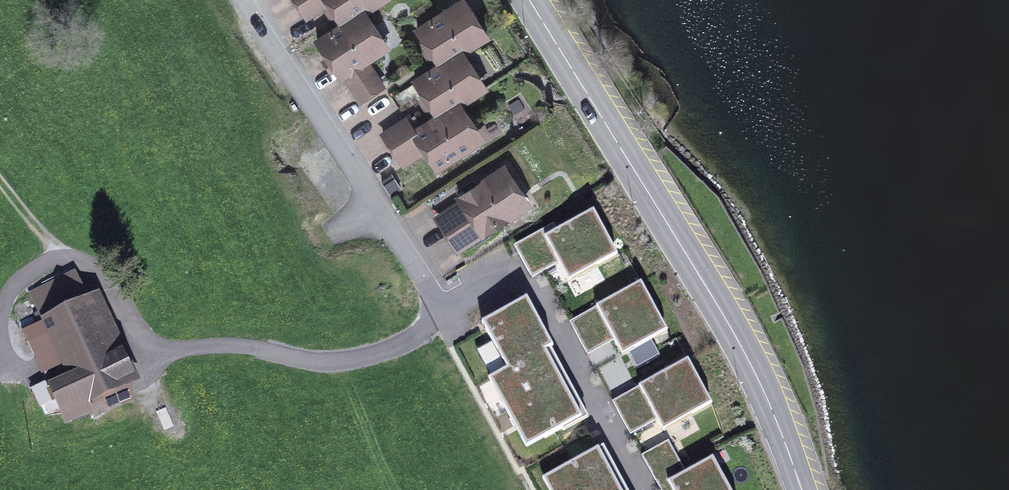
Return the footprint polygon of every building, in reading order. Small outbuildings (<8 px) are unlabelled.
[(343,26),(364,12),(383,0),(326,0),(343,26)] [(417,31),(441,66),(462,52),(487,36),(477,21),(467,18),(457,4),(417,31)] [(342,78),(382,51),(372,38),(374,27),(364,12),(343,26),(318,42),(342,78)] [(415,82),(439,117),(461,104),(480,92),(470,78),(472,69),(462,52),(441,66),(415,82)] [(437,169),(477,144),(468,129),(470,119),(461,104),(439,117),(413,134),(437,169)] [(458,250),(523,208),(513,194),(515,183),(505,168),(459,198),(466,209),(441,225),(458,250)] [(593,212),(546,238),(570,283),(618,256),(593,212)] [(76,273),(32,293),(65,367),(48,375),(69,422),(90,412),(86,402),(136,380),(99,297),(89,301),(76,273)] [(624,356),(668,333),(642,284),(598,307),(624,356)] [(482,322),(508,370),(544,350),(552,346),(527,299),(482,322)] [(490,380),(508,413),(562,384),(544,350),(508,370),(490,380)] [(663,432),(712,405),(688,361),(639,388),(663,432)] [(581,418),(562,384),(508,413),(527,448),(581,418)] [(549,489),(605,489),(617,484),(598,449),(543,479),(549,489)] [(669,480),(675,489),(732,489),(713,456),(669,480)]
